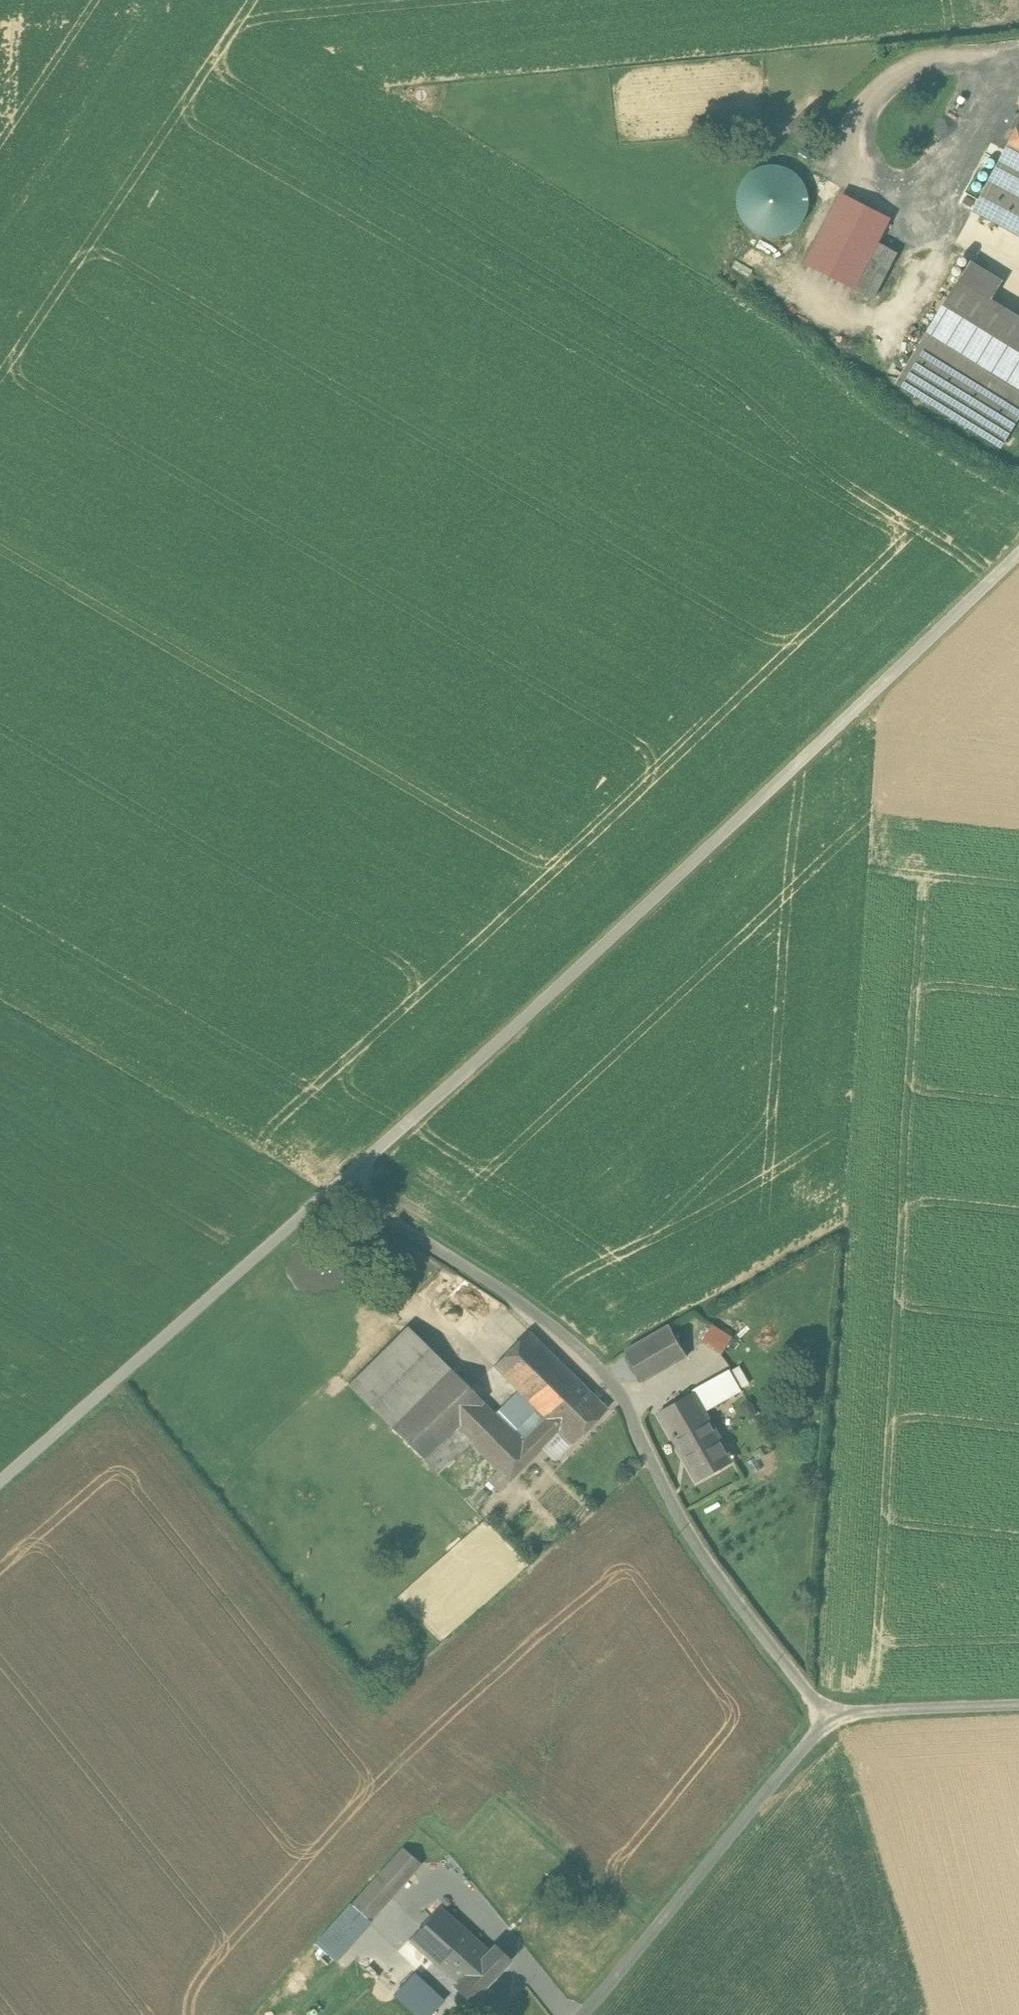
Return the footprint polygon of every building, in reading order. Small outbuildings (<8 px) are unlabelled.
[(1005,152),(1018,159),(1018,126),(1005,152)] [(1005,152),(974,210),(1018,234),(1018,159),(1005,152)] [(808,213),(810,199),(807,186),(799,174),(788,166),(774,164),(760,167),(748,175),(741,186),(738,200),(741,214),(749,225),(761,233),(775,236),(788,233),(800,225),(808,213)] [(888,222),(841,198),(809,261),(856,284),(888,222)] [(879,245),(857,288),(875,297),(897,254),(879,245)] [(1003,280),(972,261),(960,280),(991,298),(1003,280)] [(960,280),(929,331),(1018,386),(1018,316),(991,298),(960,280)] [(929,331),(898,381),(1002,445),(1018,418),(1018,386),(929,331)] [(712,1323),(701,1342),(721,1355),(732,1337),(712,1323)] [(670,1324),(626,1348),(644,1380),(688,1356),(670,1324)] [(408,1326),(349,1385),(392,1427),(452,1370),(408,1326)] [(578,1379),(528,1330),(494,1365),(543,1414),(578,1379)] [(730,1369),(692,1390),(694,1393),(695,1393),(706,1411),(742,1391),(730,1369)] [(452,1370),(392,1427),(424,1459),(483,1401),(452,1370)] [(578,1379),(543,1414),(546,1417),(523,1440),(522,1441),(537,1454),(548,1443),(552,1446),(561,1437),(554,1430),(557,1427),(573,1443),(607,1408),(578,1379)] [(516,1393),(498,1410),(517,1429),(534,1411),(516,1393)] [(694,1393),(659,1413),(674,1441),(711,1421),(706,1411),(695,1393),(694,1393)] [(523,1440),(483,1401),(424,1459),(438,1473),(470,1441),(497,1469),(487,1479),(499,1491),(537,1454),(522,1441),(523,1440)] [(711,1421),(674,1441),(697,1481),(733,1461),(711,1421)] [(403,1847),(352,1903),(370,1919),(421,1863),(403,1847)] [(352,1903),(316,1943),(333,1959),(370,1919),(352,1903)] [(440,1906),(409,1939),(435,1962),(465,1929),(440,1906)] [(488,1950),(465,1929),(435,1962),(457,1982),(453,1985),(470,2001),(511,1959),(495,1943),(488,1950)] [(415,1974),(396,1995),(418,2014),(429,2014),(443,2000),(415,1974)]
